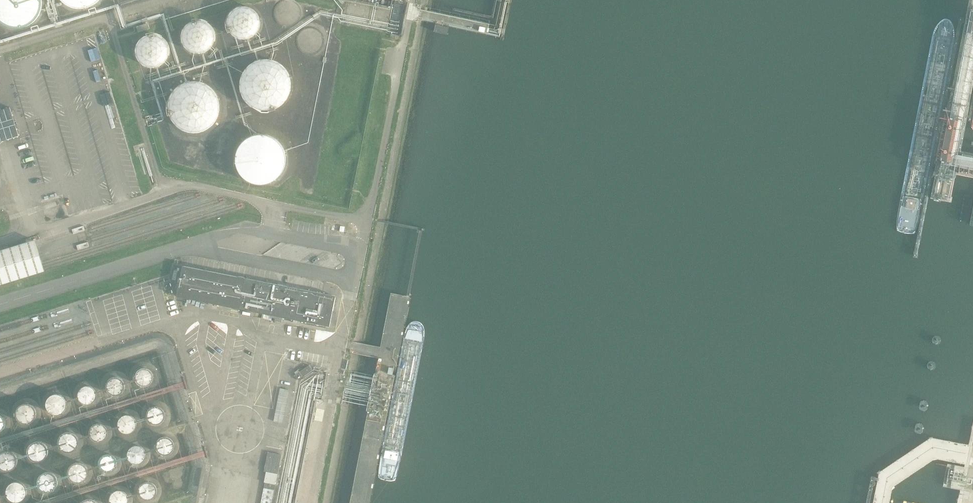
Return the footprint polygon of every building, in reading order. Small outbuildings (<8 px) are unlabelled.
[(42,3),(41,0),(0,0),(0,22),(4,25),(8,27),(13,28),(18,28),(22,27),(27,26),(31,23),(35,20),(38,16),(40,12),(41,8),(42,3)] [(63,0),(66,3),(70,6),(74,8),(79,8),(84,8),(88,8),(93,6),(97,3),(100,0),(62,0),(63,0)] [(261,26),(262,23),(261,19),(260,16),(259,13),(257,11),(254,9),(252,7),(248,6),(245,5),(242,6),(239,6),(236,8),(233,10),(231,12),(229,15),(228,18),(227,21),(227,24),(228,27),(229,30),(231,33),(233,36),(236,37),(239,39),(242,40),(245,40),(248,39),(252,38),(254,37),(257,34),(259,32),(260,29),(261,26)] [(214,39),(215,36),(214,33),(213,30),(212,28),(210,25),(208,23),(205,22),(202,21),(199,20),(196,20),(193,21),(190,22),(188,24),(186,26),(184,29),(183,32),(182,35),(182,38),(183,41),(184,44),(186,46),(188,48),(190,50),(193,52),(196,52),(199,52),(202,52),(205,51),(208,49),(210,47),(212,45),(213,42),(214,39)] [(169,54),(169,51),(169,47),(168,44),(166,42),(164,39),(162,37),(159,35),(156,34),(153,34),(150,34),(147,35),(144,36),(141,38),(139,40),(137,43),(136,46),(136,49),(136,52),(136,55),(137,58),(139,61),(141,63),(144,65),(147,66),(150,67),(153,67),(156,67),(159,66),(162,64),(164,62),(166,60),(168,57),(169,54)] [(292,89),(292,84),(292,79),(290,75),(288,70),(285,66),(282,63),(277,61),(273,59),(268,59),(263,59),(259,60),(254,62),(250,65),(247,68),(244,72),(243,77),(242,82),(242,86),(243,91),(244,95),(247,100),(250,103),(254,106),(259,108),(263,109),(268,109),(273,108),(277,107),(282,104),(285,101),(288,98),(290,93),(292,89)] [(219,111),(219,106),(219,101),(217,96),(215,92),(212,88),(208,85),(204,83),(200,81),(195,80),(190,81),(185,82),(181,84),(177,86),(174,90),(171,94),(169,99),(168,103),(168,108),(169,113),(171,117),(174,121),(177,125),(181,128),(185,130),(190,131),(195,131),(200,131),(204,129),(208,127),(212,123),(215,120),(217,115),(219,111)] [(0,109),(0,142),(19,136),(10,106),(0,109)] [(287,163),(288,159),(287,154),(286,149),(284,145),(281,141),(277,138),(273,135),(268,134),(264,133),(259,133),(254,134),(249,136),(245,139),(242,143),(239,147),(238,151),(237,156),(237,161),(238,166),(239,170),(242,174),(245,178),(249,181),(254,183),(259,184),(263,184),(268,183),(273,182),(277,179),(281,176),(284,172),(286,168),(287,163)] [(0,252),(0,287),(47,272),(37,241),(0,252)] [(245,278),(244,277),(242,277),(240,276),(238,276),(237,277),(183,266),(177,297),(272,315),(272,318),(275,318),(275,321),(281,322),(282,317),(330,327),(335,299),(331,298),(332,295),(245,278)] [(313,370),(309,365),(295,375),(298,380),(313,370)] [(154,379),(154,377),(154,375),(153,372),(151,370),(149,369),(147,368),(145,368),(142,368),(140,369),(138,370),(137,372),(135,374),(135,377),(135,379),(136,381),(137,383),(139,385),(141,386),(143,387),(145,387),(148,386),(150,385),(152,383),(153,381),(154,379)] [(125,388),(125,385),(124,383),(123,381),(122,379),(120,378),(118,377),(115,377),(113,377),(111,378),(109,379),(107,381),(106,383),(106,386),(106,388),(107,390),(108,392),(110,394),(112,395),(115,396),(117,396),(119,395),(121,394),(123,392),(124,390),(125,388)] [(97,397),(97,394),(96,392),(95,390),(94,388),(92,387),(90,386),(87,385),(85,386),(83,387),(81,388),(79,390),(78,392),(78,395),(78,397),(79,399),(80,401),(82,403),(84,404),(86,404),(89,404),(91,404),(93,403),(95,401),(96,399),(97,397)] [(283,422),(290,389),(281,387),(274,420),(283,422)] [(67,405),(67,403),(67,401),(66,398),(64,397),(62,395),(60,394),(58,393),(55,393),(53,394),(51,395),(49,397),(48,399),(47,401),(46,403),(46,406),(47,408),(48,410),(50,412),(52,413),(54,414),(57,414),(59,414),(61,413),(63,412),(65,410),(66,408),(67,405)] [(37,414),(37,412),(36,409),(35,407),(33,405),(31,403),(29,403),(26,402),(23,403),(21,404),(19,406),(18,408),(17,411),(17,413),(17,416),(18,418),(20,420),(22,422),(25,423),(27,423),(30,422),(32,421),(34,419),(36,417),(37,414)] [(165,418),(166,415),(165,412),(164,409),(162,407),(159,406),(157,405),(154,405),(151,407),(149,408),(147,411),(146,413),(146,416),(147,419),(149,422),(151,423),(154,424),(157,425),(159,424),(162,423),(164,420),(165,418)] [(137,427),(137,424),(137,421),(135,418),(133,416),(131,415),(128,414),(125,414),(122,415),(120,417),(118,420),(118,422),(118,425),(118,428),(120,430),(122,432),(125,433),(128,434),(131,433),(133,431),(135,429),(137,427)] [(108,435),(109,433),(108,430),(107,428),(106,426),(104,424),(101,423),(99,423),(96,423),(94,424),(92,426),(90,428),(89,430),(89,433),(89,435),(90,437),(92,439),(94,441),(96,442),(99,442),(101,442),(104,441),(106,439),(107,437),(108,435)] [(80,444),(80,442),(80,439),(79,437),(77,435),(75,433),(73,432),(71,431),(68,431),(65,432),(63,433),(61,435),(60,437),(59,439),(58,442),(59,444),(60,447),(61,449),(63,451),(65,452),(68,453),(71,453),(73,452),(75,451),(77,449),(79,447),(80,444)] [(174,449),(175,446),(174,443),(173,441),(171,438),(169,437),(166,436),(164,436),(161,437),(159,438),(157,441),(156,443),(155,446),(156,449),(157,451),(159,453),(161,455),(164,455),(166,455),(169,455),(171,453),(173,451),(174,449)] [(49,454),(49,451),(49,449),(48,446),(46,444),(45,442),(42,441),(40,441),(37,441),(34,441),(32,442),(30,444),(29,446),(28,449),(27,451),(28,454),(29,456),(30,459),(32,460),(34,462),(37,462),(40,462),(42,462),(45,460),(46,459),(48,456),(49,454)] [(146,457),(146,454),(146,452),(145,449),(143,447),(141,446),(139,445),(136,445),(133,445),(131,446),(129,448),(127,450),(127,453),(127,456),(127,458),(129,461),(131,463),(133,464),(136,464),(139,464),(141,463),(143,462),(145,460),(146,457)] [(19,461),(18,458),(17,456),(16,454),(14,452),(12,451),(9,450),(7,450),(4,451),(2,452),(0,454),(0,467),(2,469),(4,470),(7,471),(9,471),(12,470),(14,469),(16,468),(17,465),(18,463),(19,461)] [(264,472),(278,474),(281,454),(268,452),(264,472)] [(118,466),(118,463),(118,461),(117,459),(116,457),(114,455),(112,454),(109,453),(107,453),(104,454),(102,455),(100,457),(99,459),(98,461),(98,463),(98,466),(99,468),(100,470),(102,472),(104,473),(107,473),(109,473),(112,473),(114,472),(116,470),(117,468),(118,466)] [(88,475),(89,472),(88,469),(87,467),(86,465),(84,463),(81,462),(79,462),(76,462),(73,463),(71,465),(70,467),(69,469),(68,472),(69,475),(70,477),(71,479),(73,481),(76,482),(79,482),(81,482),(84,481),(86,479),(87,477),(88,475)] [(58,485),(59,482),(58,479),(57,476),(55,474),(52,472),(49,471),(46,471),(43,472),(41,474),(39,476),(38,479),(37,482),(38,485),(39,488),(41,490),(43,492),(46,493),(50,493),(52,492),(55,490),(57,488),(58,485)] [(27,494),(28,492),(27,489),(27,487),(25,485),(23,483),(21,482),(18,481),(16,481),(13,482),(11,483),(9,485),(8,487),(7,489),(6,492),(7,495),(8,497),(9,499),(11,501),(13,502),(16,502),(18,502),(21,502),(23,501),(25,499),(27,497),(27,494)] [(158,494),(158,491),(158,488),(157,486),(155,484),(153,482),(150,481),(147,481),(145,482),(142,483),(140,485),(139,487),(138,490),(138,492),(139,495),(140,497),(142,499),(145,500),(147,501),(150,501),(153,500),(155,498),(157,496),(158,494)] [(265,482),(264,488),(274,490),(275,490),(276,484),(265,482)] [(274,490),(264,488),(261,502),(272,502),(274,490)] [(129,500),(129,498),(128,495),(127,493),(125,491),(123,490),(120,490),(117,490),(115,491),(113,492),(111,494),(110,496),(109,499),(109,501),(110,502),(129,502),(129,500)]
